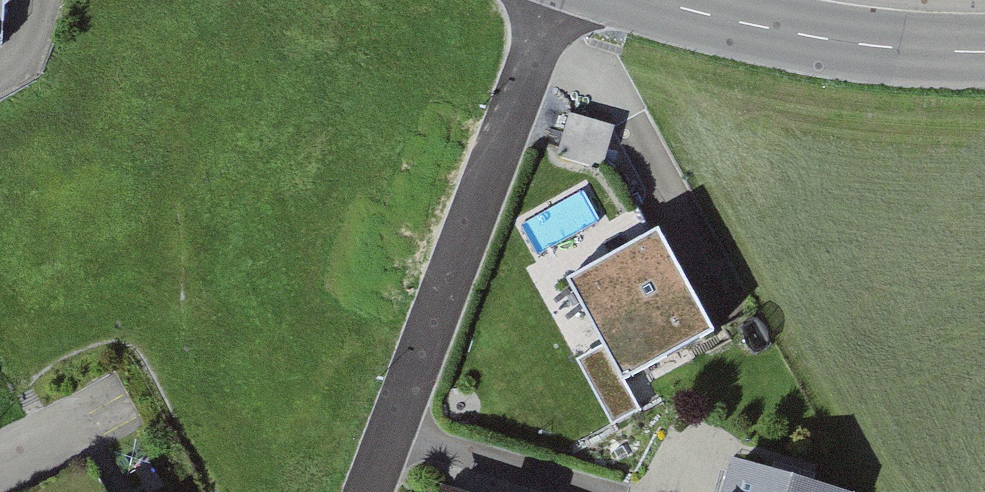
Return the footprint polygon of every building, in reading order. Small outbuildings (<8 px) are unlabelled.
[(10,12),(3,0),(0,0),(0,19),(10,12)] [(567,105),(553,152),(599,166),(613,119),(567,105)] [(602,343),(565,283),(625,246),(604,212),(528,258),(585,353),(602,343)] [(628,380),(718,331),(663,230),(573,279),(628,380)] [(814,479),(768,466),(764,481),(726,469),(719,491),(810,491),(814,479)] [(442,479),(439,491),(487,491),(442,479)]
